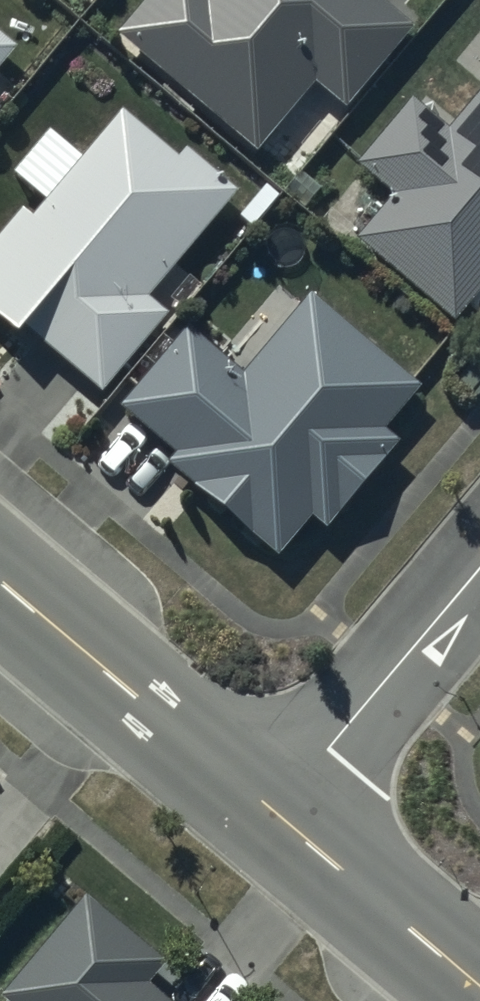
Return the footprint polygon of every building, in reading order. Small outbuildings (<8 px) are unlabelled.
[(256,156),(316,85),(346,110),(413,31),(376,0),(154,0),(119,41),(256,156)] [(15,60),(0,47),(0,77),(15,60)] [(454,327),(479,297),(479,100),(449,137),(412,106),(357,171),(394,202),(357,246),(454,327)] [(101,398),(165,322),(147,306),(236,200),(183,156),(175,165),(119,119),(29,225),(21,218),(0,242),(0,324),(17,338),(22,332),(101,398)] [(171,472),(282,561),(310,526),(326,538),(397,451),(381,438),(419,392),(309,304),(243,386),(185,340),(123,418),(178,462),(171,472)] [(150,995),(171,969),(88,904),(10,1000),(158,1000),(150,995)]
